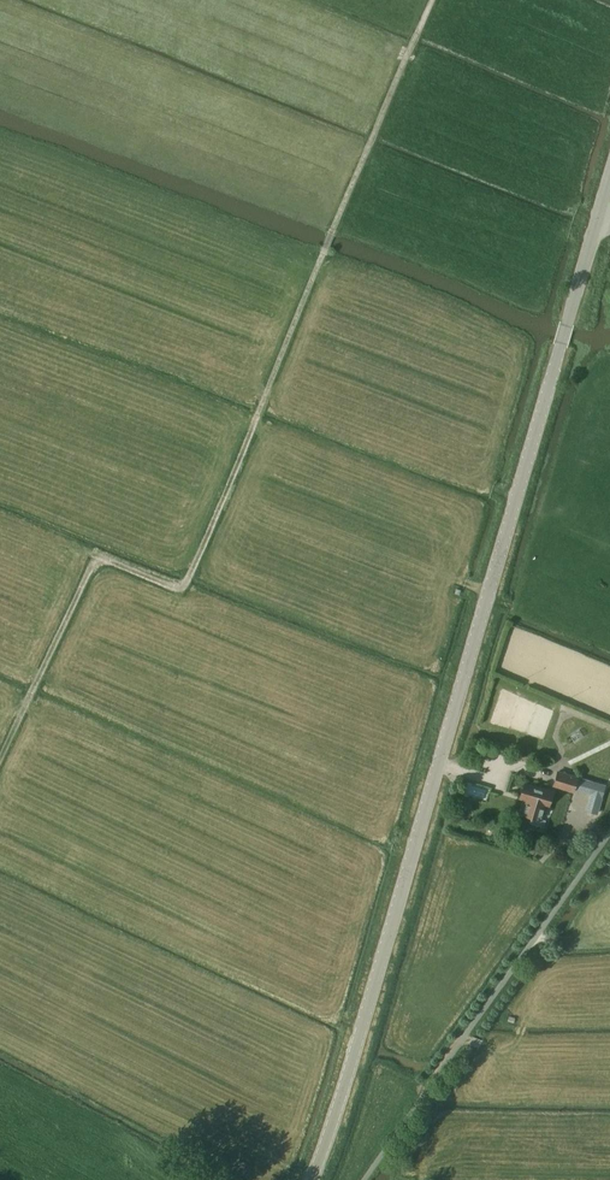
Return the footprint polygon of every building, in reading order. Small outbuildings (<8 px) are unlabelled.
[(574,790),(589,794),(585,810),(598,813),(605,785),(578,777),(557,771),(553,786),(573,793),(574,790)] [(464,796),(488,800),(491,786),(467,781),(464,796)] [(553,791),(524,783),(520,798),(526,799),(522,813),(542,819),(546,805),(549,806),(553,791)] [(430,1002),(420,1008),(425,1017),(435,1011),(430,1002)]
